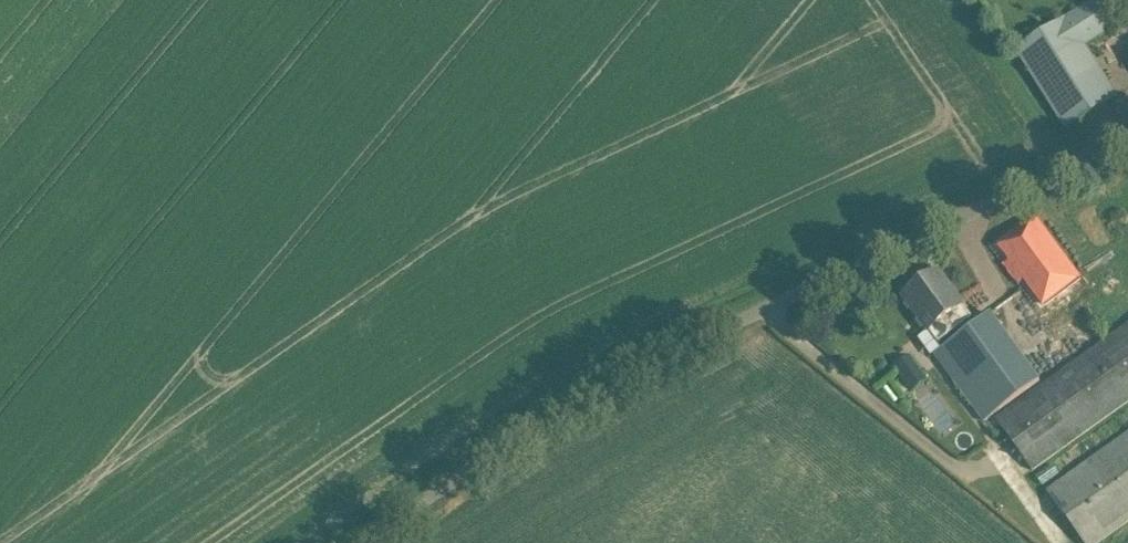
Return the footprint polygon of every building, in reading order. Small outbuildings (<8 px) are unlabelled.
[(1066,128),(1116,96),(1084,45),(1120,22),(1106,0),(1095,0),(1016,49),(1066,128)] [(1035,219),(997,246),(1008,261),(1002,266),(1020,290),(1024,287),(1037,306),(1077,277),(1035,219)] [(939,343),(972,318),(938,272),(905,296),(939,343)] [(936,353),(987,421),(1039,383),(988,315),(936,353)] [(1032,468),(1127,400),(1127,326),(997,419),(1032,468)] [(1084,542),(1095,542),(1127,520),(1127,434),(1047,492),(1084,542)]
